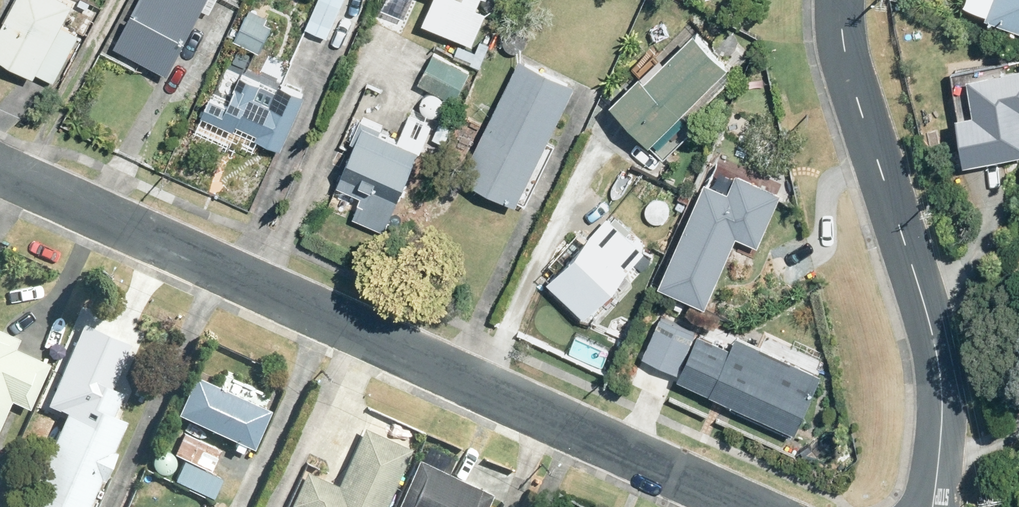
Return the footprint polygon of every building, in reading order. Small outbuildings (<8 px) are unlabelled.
[(0,32),(0,57),(36,76),(38,73),(56,82),(81,36),(63,27),(75,4),(68,0),(17,0),(0,32)] [(116,45),(170,74),(205,9),(211,12),(217,0),(140,0),(116,45)] [(303,30),(328,41),(345,0),(316,0),(303,30)] [(424,23),(473,45),(488,12),(478,8),(482,0),(435,0),(424,23)] [(989,16),(1018,29),(1018,0),(968,0),(966,4),(989,13),(989,16)] [(274,25),(268,22),(271,17),(251,7),(236,40),(261,52),(274,25)] [(642,75),(613,103),(652,143),(685,111),(690,117),(737,73),(697,31),(646,79),(642,75)] [(459,44),(454,57),(481,68),(491,43),(482,40),(477,51),(459,44)] [(420,83),(456,102),(471,72),(435,54),(420,83)] [(521,58),(462,178),(518,206),(577,86),(521,58)] [(958,116),(967,165),(1018,155),(1018,69),(970,78),(976,113),(958,116)] [(211,97),(196,131),(235,149),(239,142),(255,149),(259,140),(283,151),(307,95),(281,84),(278,91),(243,75),(230,105),(211,97)] [(353,218),(386,232),(434,125),(411,115),(399,141),(381,133),(384,128),(363,119),(352,142),(357,145),(339,185),(363,196),(353,218)] [(440,122),(433,139),(446,144),(453,128),(440,122)] [(706,185),(661,287),(707,307),(737,238),(759,247),(781,197),(737,178),(730,196),(706,185)] [(551,264),(559,272),(549,283),(586,317),(646,251),(609,217),(590,237),(582,229),(551,264)] [(697,334),(661,317),(642,357),(678,374),(697,334)] [(50,365),(15,349),(20,339),(0,330),(0,425),(11,402),(30,410),(50,365)] [(699,336),(678,380),(795,435),(821,379),(738,340),(733,352),(699,336)] [(196,377),(179,415),(237,441),(234,449),(242,453),(246,444),(254,448),(271,409),(196,377)] [(118,423),(120,421),(106,415),(117,393),(83,378),(72,399),(76,400),(75,403),(62,430),(60,428),(44,464),(47,466),(32,496),(55,506),(80,506),(95,474),(97,469),(100,471),(101,471),(107,459),(110,452),(107,450),(118,423)] [(411,450),(365,428),(338,487),(306,472),(291,505),(295,506),(385,506),(411,450)] [(174,455),(211,471),(221,449),(184,432),(174,455)] [(399,506),(489,506),(493,499),(419,464),(399,506)]
